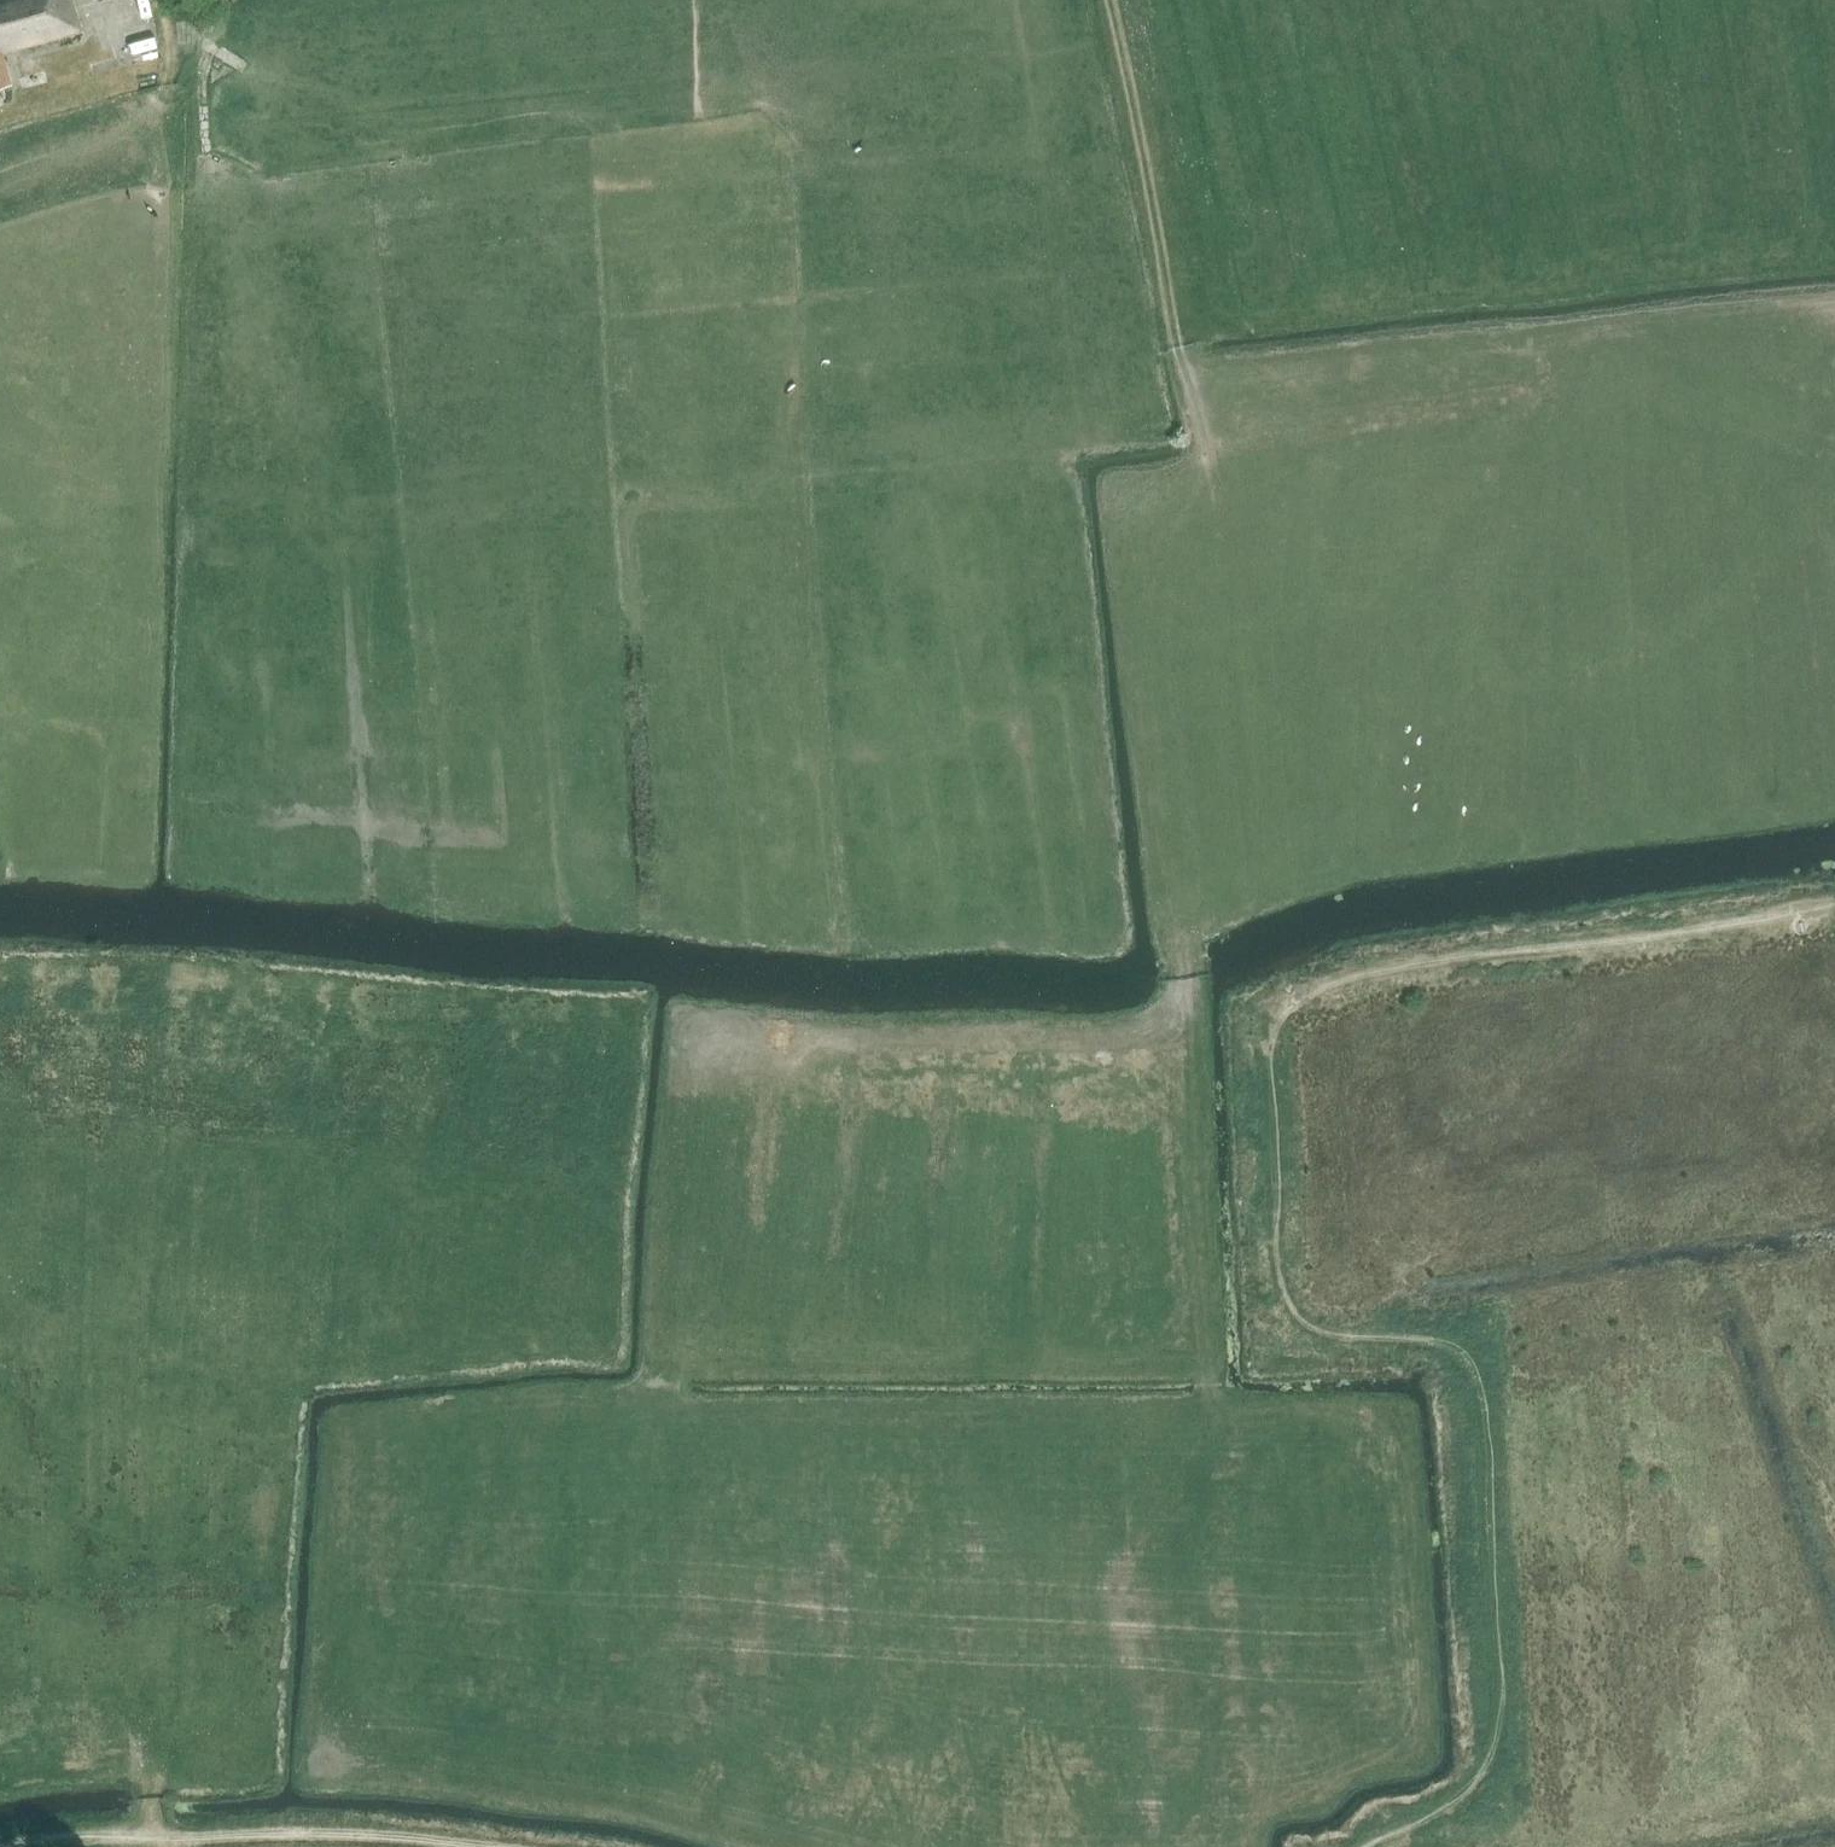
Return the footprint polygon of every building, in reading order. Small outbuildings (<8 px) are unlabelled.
[(15,83),(9,52),(83,30),(74,0),(0,0),(0,87),(15,83)]
